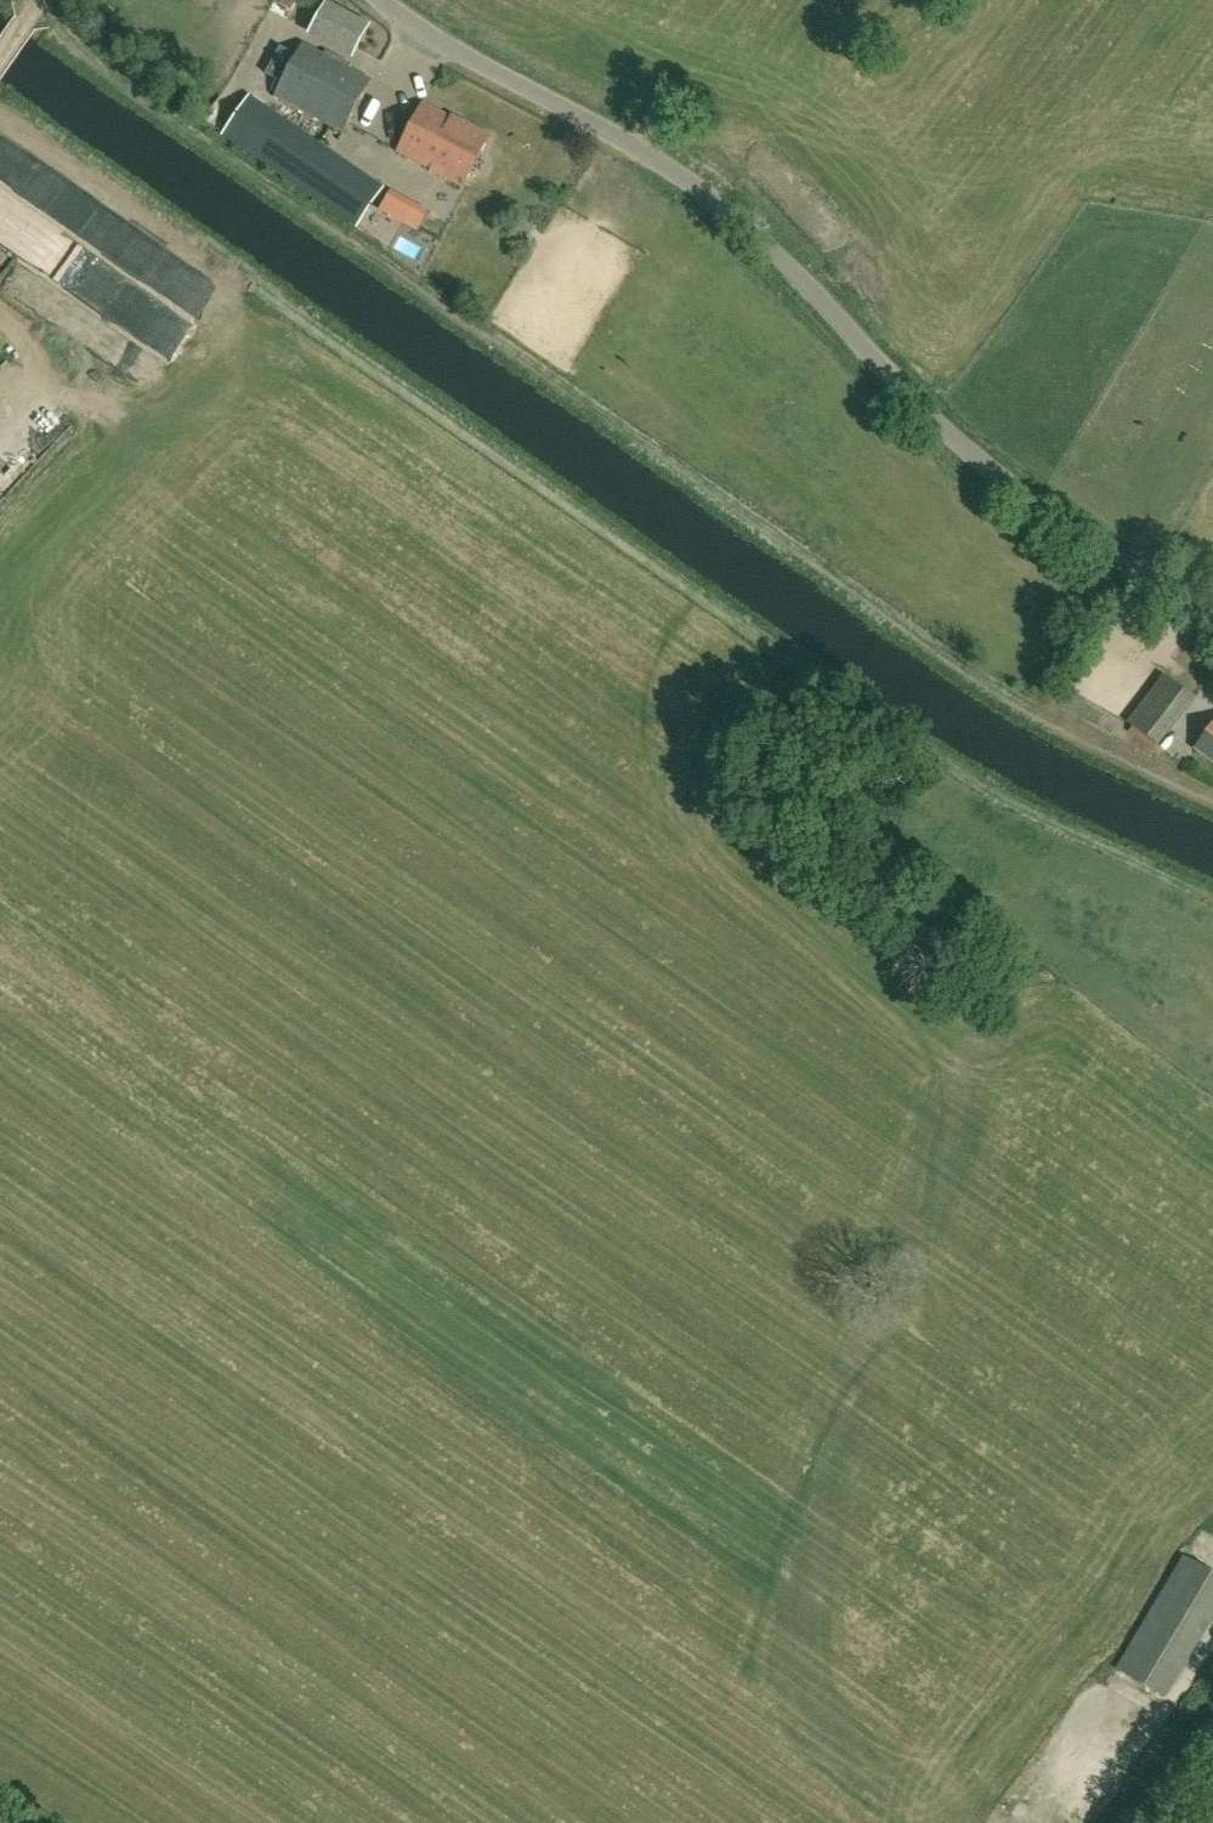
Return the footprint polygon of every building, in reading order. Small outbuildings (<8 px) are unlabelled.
[(373,22),(329,0),(325,0),(304,37),(353,63),(373,22)] [(274,96),(343,132),(371,80),(302,43),(274,96)] [(251,94),(225,131),(224,133),(222,136),(355,227),(357,224),(384,184),(251,94)] [(460,120),(459,122),(423,103),(397,151),(463,186),(490,135),(460,120)] [(1159,747),(1194,699),(1163,676),(1128,724),(1159,747)] [(1196,748),(1212,761),(1212,725),(1196,748)] [(1184,1631),(1175,1625),(1176,1623),(1160,1614),(1128,1666),(1153,1682),(1184,1631)]
